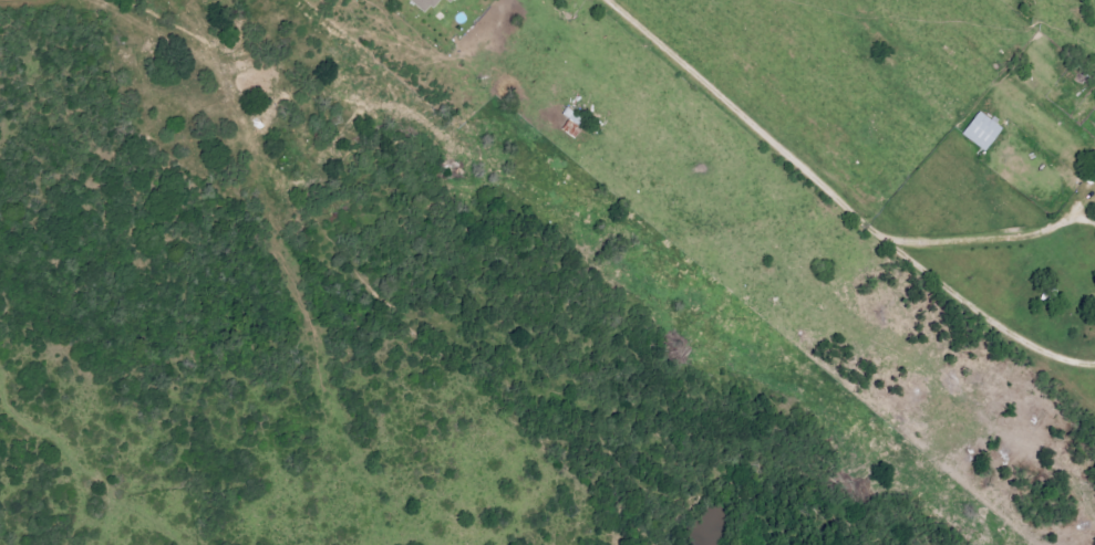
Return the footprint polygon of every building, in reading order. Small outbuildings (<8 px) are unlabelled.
[(420,13),(407,0),(433,0),(420,13)] [(988,152),(1005,129),(982,111),(964,134),(988,152)]
